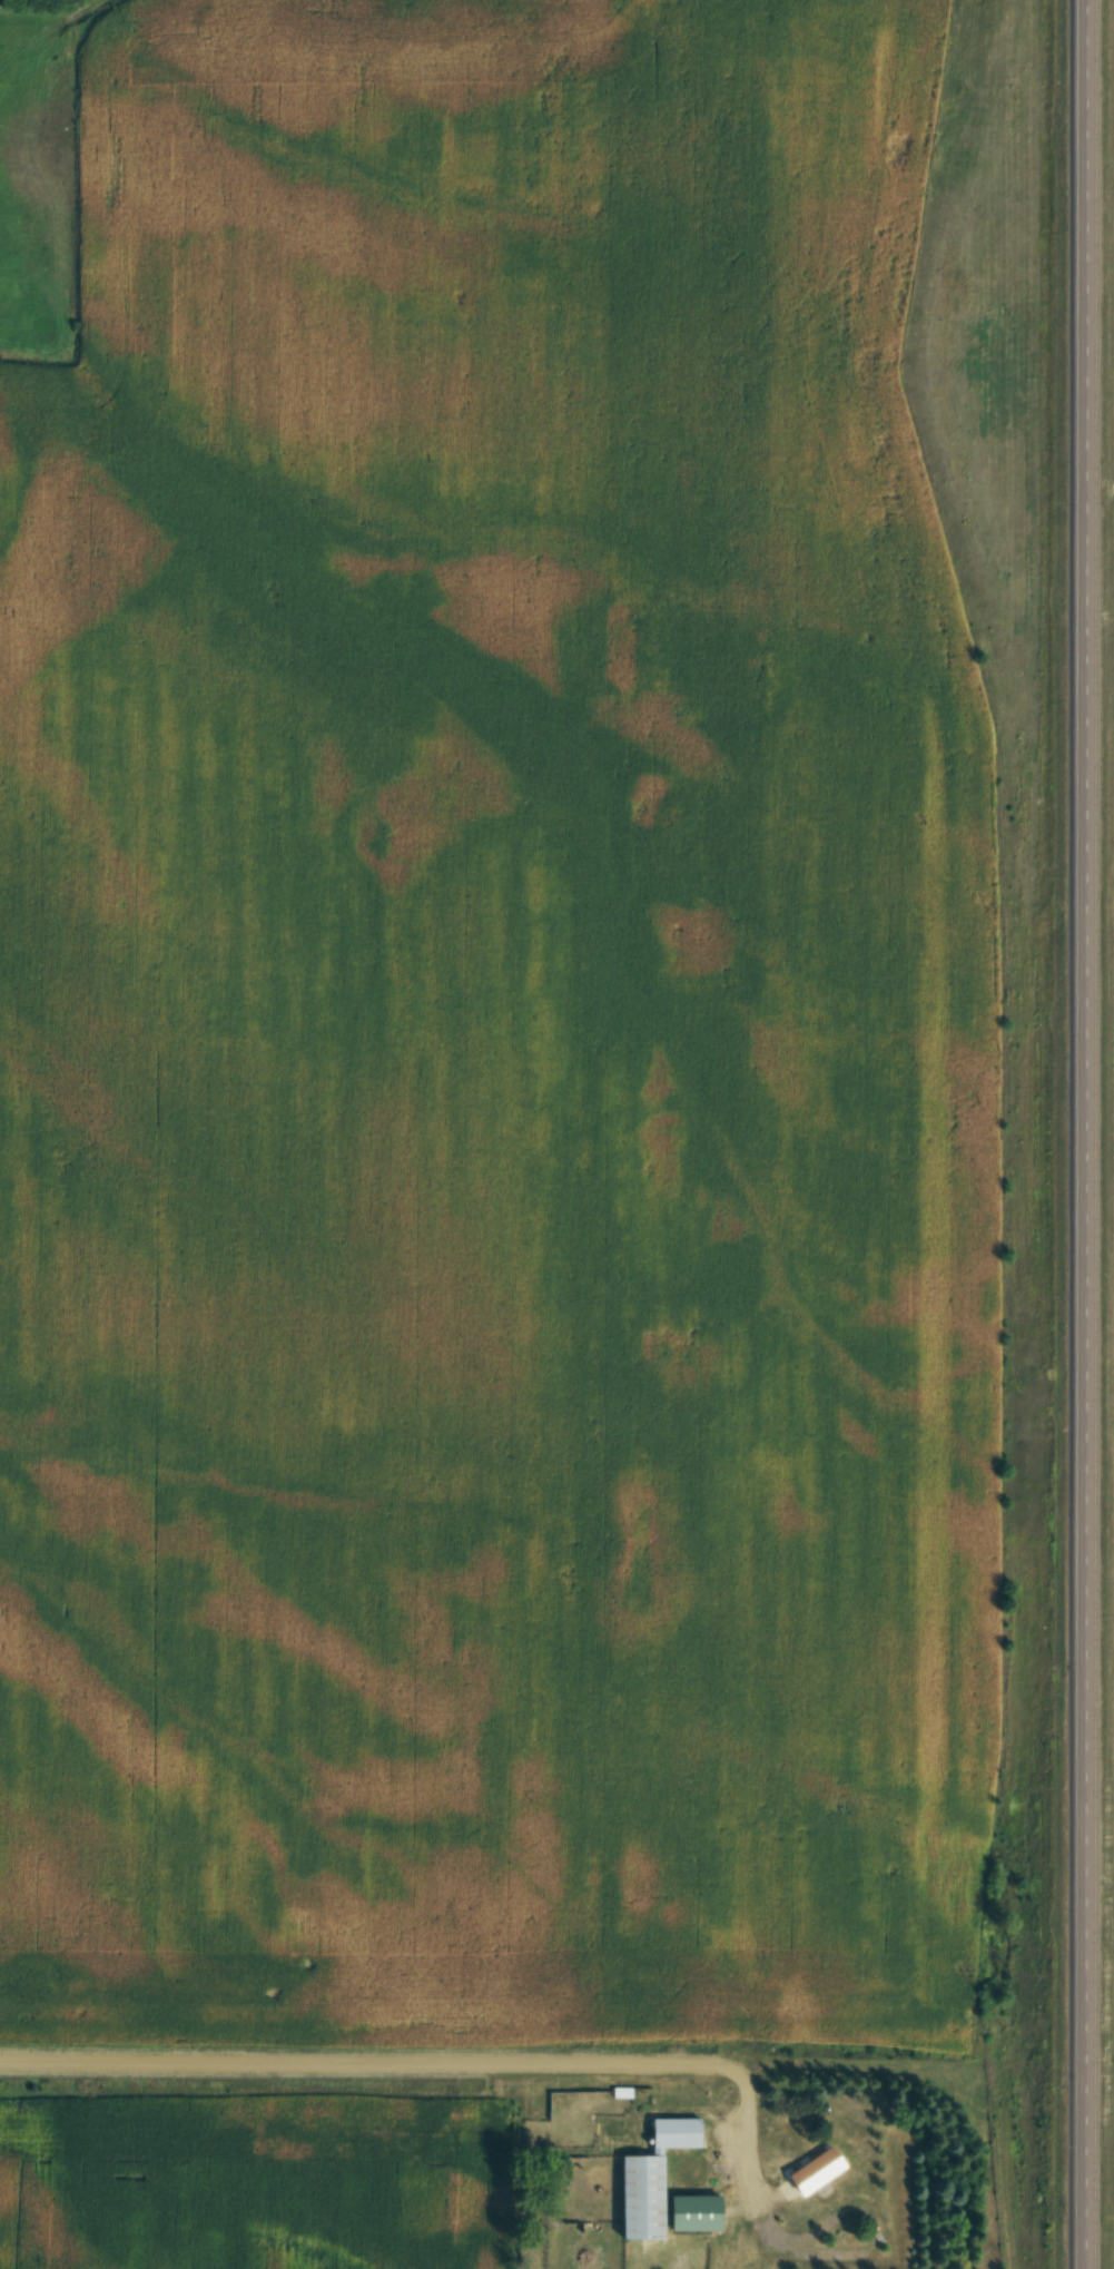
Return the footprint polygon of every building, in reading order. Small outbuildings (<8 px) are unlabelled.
[(649,2118),(649,2156),(616,2155),(616,2239),(659,2239),(659,2147),(699,2147),(699,2118),(649,2118)] [(841,2167),(827,2146),(782,2175),(795,2196),(841,2167)] [(718,2195),(663,2195),(663,2231),(718,2231),(718,2195)]
